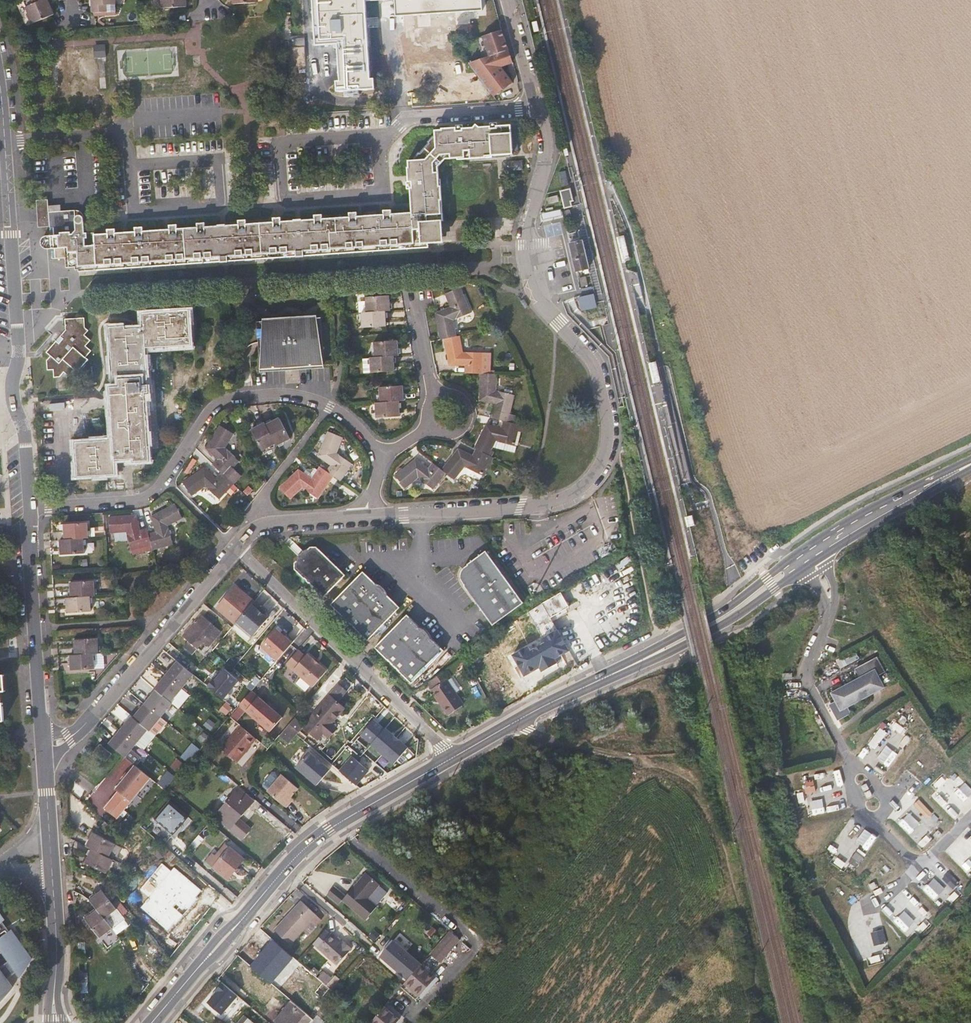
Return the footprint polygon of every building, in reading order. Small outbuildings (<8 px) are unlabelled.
[(47,0),(24,0),(23,1),(28,13),(26,14),(30,24),(52,15),(47,0)] [(92,14),(114,12),(114,0),(91,0),(92,14)] [(185,0),(160,0),(161,9),(186,7),(185,0)] [(315,46),(337,44),(339,82),(336,82),(337,92),(373,89),(373,79),(369,79),(364,0),(312,0),(315,46)] [(396,13),(483,7),(483,0),(395,0),(396,13)] [(443,15),(427,19),(430,32),(447,28),(443,15)] [(491,95),(499,91),(512,84),(498,67),(512,63),(501,30),(481,35),(488,55),(482,57),(470,60),(467,61),(491,95)] [(306,82),(303,38),(291,39),(291,48),(287,48),(289,83),(306,82)] [(411,213),(94,235),(94,233),(84,233),(83,217),(81,213),(78,211),(76,210),(48,212),(47,200),(36,200),(38,227),(52,226),(53,236),(44,236),(42,237),(42,238),(40,240),(40,243),(40,245),(42,247),(43,248),(45,250),(54,249),(55,258),(66,258),(66,268),(75,268),(96,266),(229,257),(421,243),(442,242),(440,221),(442,221),(439,179),(437,179),(436,167),(443,159),(456,158),(456,160),(518,155),(516,125),(510,126),(496,126),(496,123),(488,124),(488,127),(462,129),(462,125),(454,125),(454,128),(441,129),(441,131),(434,131),(434,136),(432,137),(427,143),(427,144),(419,153),(418,153),(413,158),(413,161),(407,161),(408,167),(407,169),(407,182),(405,182),(406,189),(409,189),(411,213)] [(563,185),(569,183),(566,170),(559,171),(563,185)] [(575,204),(571,187),(561,190),(565,206),(575,204)] [(559,209),(544,212),(546,220),(561,217),(559,209)] [(575,270),(590,266),(588,255),(583,237),(576,239),(571,240),(568,241),(573,259),(575,270)] [(443,339),(456,336),(453,320),(471,313),(460,287),(444,294),(447,301),(450,300),(452,305),(449,307),(435,313),(441,339),(443,339)] [(582,310),(598,306),(594,292),(578,296),(582,310)] [(365,297),(366,312),(385,311),(390,310),(389,295),(365,297)] [(190,344),(188,310),(143,313),(144,327),(125,328),(125,325),(110,326),(114,386),(110,386),(113,440),(76,442),(78,475),(116,473),(115,459),(134,458),(134,461),(149,459),(145,392),(148,392),(146,347),(190,344)] [(385,311),(366,312),(361,312),(362,327),(386,326),(385,311)] [(323,363),(320,317),(314,317),(287,325),(281,325),(274,323),(268,321),(257,321),(260,368),(323,363)] [(84,327),(83,318),(64,319),(65,329),(60,336),(61,337),(60,339),(57,342),(56,341),(46,352),(50,356),(47,361),(47,370),(53,370),(54,377),(59,377),(64,372),(69,376),(74,370),(77,372),(88,360),(85,357),(91,351),(85,346),(90,340),(84,334),(87,330),(84,327)] [(480,373),(481,373),(482,352),(463,351),(460,335),(456,336),(443,339),(449,365),(465,365),(465,373),(480,373)] [(375,356),(393,355),(398,355),(397,340),(374,342),(375,356)] [(394,371),(393,355),(375,356),(369,357),(371,372),(394,371)] [(492,417),(503,420),(508,422),(513,395),(496,390),(496,373),(481,373),(480,373),(480,400),(494,404),(497,405),(496,410),(493,410),(492,417)] [(379,387),(380,402),(399,400),(404,400),(403,386),(379,387)] [(400,415),(399,400),(380,402),(375,402),(376,417),(400,415)] [(279,418),(266,424),(275,444),(276,446),(290,439),(279,418)] [(508,422),(503,420),(501,427),(486,424),(474,447),(476,448),(489,454),(496,440),(514,445),(519,424),(508,422)] [(262,450),(275,444),(266,424),(265,422),(251,430),(262,450)] [(221,473),(225,476),(230,470),(238,460),(225,447),(233,433),(219,426),(206,448),(217,459),(212,465),(221,473)] [(330,465),(327,471),(333,476),(340,481),(351,464),(336,452),(342,437),(327,431),(317,456),(330,465)] [(458,449),(441,469),(446,473),(455,479),(464,467),(481,475),(491,455),(489,454),(476,448),(473,455),(458,449)] [(446,473),(441,469),(432,462),(428,467),(415,458),(395,475),(405,488),(417,477),(432,489),(446,473)] [(333,476),(327,471),(320,466),(315,473),(317,475),(313,479),(312,478),(298,469),(279,487),(289,499),(301,488),(318,498),(333,476)] [(233,484),(225,476),(221,473),(216,478),(204,467),(182,482),(191,496),(205,486),(219,499),(233,484)] [(239,478),(230,470),(225,476),(233,484),(239,478)] [(155,531),(149,534),(152,545),(153,550),(172,544),(167,525),(182,518),(174,504),(151,516),(155,531)] [(152,545),(149,534),(147,528),(140,530),(135,515),(109,517),(110,533),(126,532),(132,550),(152,545)] [(63,525),(65,540),(84,539),(88,538),(87,523),(63,525)] [(84,539),(65,540),(60,540),(61,555),(85,553),(84,539)] [(302,548),(293,539),(289,543),(298,552),(302,548)] [(346,572),(317,544),(310,544),(295,560),(295,567),(324,595),(346,572)] [(522,603),(484,550),(466,563),(466,564),(465,565),(464,566),(463,568),(462,569),(461,571),(460,575),(461,579),(461,581),(463,584),(462,584),(492,626),(522,603)] [(400,607),(362,571),(332,603),(368,639),(400,607)] [(70,583),(71,598),(89,597),(95,597),(94,581),(70,583)] [(235,586),(216,609),(234,624),(236,622),(251,604),(244,599),(247,595),(235,586)] [(566,602),(557,588),(545,595),(554,609),(566,602)] [(253,601),(247,595),(244,599),(251,604),(253,601)] [(90,612),(89,597),(71,598),(66,599),(67,613),(90,612)] [(258,611),(251,604),(236,622),(252,636),(267,619),(263,615),(258,611)] [(220,632),(200,614),(182,636),(188,641),(182,647),(190,654),(202,640),(209,645),(220,632)] [(444,650),(407,614),(375,646),(412,683),(444,650)] [(252,636),(236,622),(234,624),(250,638),(252,636)] [(555,658),(570,649),(559,628),(543,637),(550,650),(555,658)] [(280,633),(275,629),(261,646),(277,660),(292,643),(284,636),(280,633)] [(74,640),(75,655),(93,654),(98,653),(97,639),(74,640)] [(304,656),(297,650),(285,664),(312,687),(326,671),(306,654),(304,656)] [(527,684),(559,666),(555,658),(550,650),(518,668),(527,684)] [(94,669),(93,654),(75,655),(70,655),(71,670),(94,669)] [(857,670),(861,679),(878,671),(882,677),(888,673),(880,658),(857,670)] [(193,675),(192,674),(176,661),(164,675),(180,688),(181,688),(193,675)] [(466,696),(449,670),(454,667),(450,662),(427,678),(441,699),(439,700),(445,709),(466,696)] [(238,681),(223,669),(214,680),(212,679),(207,686),(223,700),(238,681)] [(878,671),(861,679),(835,693),(844,711),(887,689),(882,677),(878,671)] [(155,690),(169,701),(180,688),(164,675),(153,688),(155,690)] [(298,678),(295,683),(305,691),(308,686),(298,678)] [(189,695),(181,688),(180,688),(169,701),(171,703),(177,708),(189,695)] [(171,703),(169,701),(155,690),(143,703),(157,715),(160,717),(171,703)] [(282,717),(250,691),(238,705),(270,732),(282,717)] [(329,695),(303,725),(303,726),(318,739),(323,732),(328,737),(336,728),(331,723),(344,708),(329,695)] [(160,717),(157,715),(143,703),(132,717),(146,728),(147,730),(149,731),(160,717)] [(119,730),(134,742),(136,743),(147,730),(146,728),(132,717),(130,716),(119,730)] [(295,735),(303,726),(303,725),(294,718),(279,736),(288,744),(295,735)] [(892,744),(897,738),(882,725),(877,731),(892,744)] [(255,739),(240,726),(221,749),(236,762),(255,739)] [(108,743),(123,756),(125,757),(136,743),(134,742),(119,730),(108,743)] [(329,769),(307,751),(295,766),(316,784),(329,769)] [(150,778),(135,765),(115,789),(118,791),(105,808),(117,818),(150,778)] [(297,787),(281,773),(266,791),(285,807),(290,801),(288,799),(297,787)] [(252,802),(237,788),(214,815),(242,838),(248,831),(236,821),(238,818),(252,802)] [(935,799),(947,811),(957,800),(945,789),(935,799)] [(168,801),(154,819),(172,834),(187,817),(168,801)] [(87,846),(91,848),(108,856),(114,843),(93,832),(87,846)] [(213,867),(227,879),(243,859),(229,847),(221,841),(205,861),(213,867)] [(113,859),(108,856),(91,848),(84,863),(106,873),(113,859)] [(343,899),(366,920),(376,909),(367,901),(382,885),(366,872),(347,893),(337,884),(327,896),(338,905),(343,899)] [(96,909),(104,918),(115,909),(101,890),(89,900),(96,909)] [(274,929),(290,945),(318,917),(302,901),(274,929)] [(111,927),(104,918),(96,909),(85,919),(99,937),(111,927)] [(0,918),(0,1000),(12,987),(6,978),(14,972),(18,977),(26,966),(30,958),(10,929),(8,931),(1,921),(1,920),(0,918)] [(870,940),(883,936),(880,923),(866,927),(870,940)] [(101,936),(107,947),(119,939),(113,928),(101,936)] [(433,953),(443,961),(460,938),(450,930),(433,953)] [(340,942),(329,933),(316,948),(337,964),(351,947),(342,940),(340,942)] [(408,979),(423,962),(395,939),(380,956),(408,979)] [(272,951),(262,942),(251,954),(262,963),(272,951)] [(404,983),(420,997),(438,976),(423,962),(408,979),(404,983)] [(307,1003),(325,981),(309,968),(290,989),(307,1003)] [(222,982),(207,1002),(223,1014),(238,995),(222,982)] [(371,1022),(396,1022),(404,1015),(388,1001),(370,1022),(371,1022)] [(291,1002),(275,1021),(277,1022),(311,1022),(313,1021),(291,1002)]
